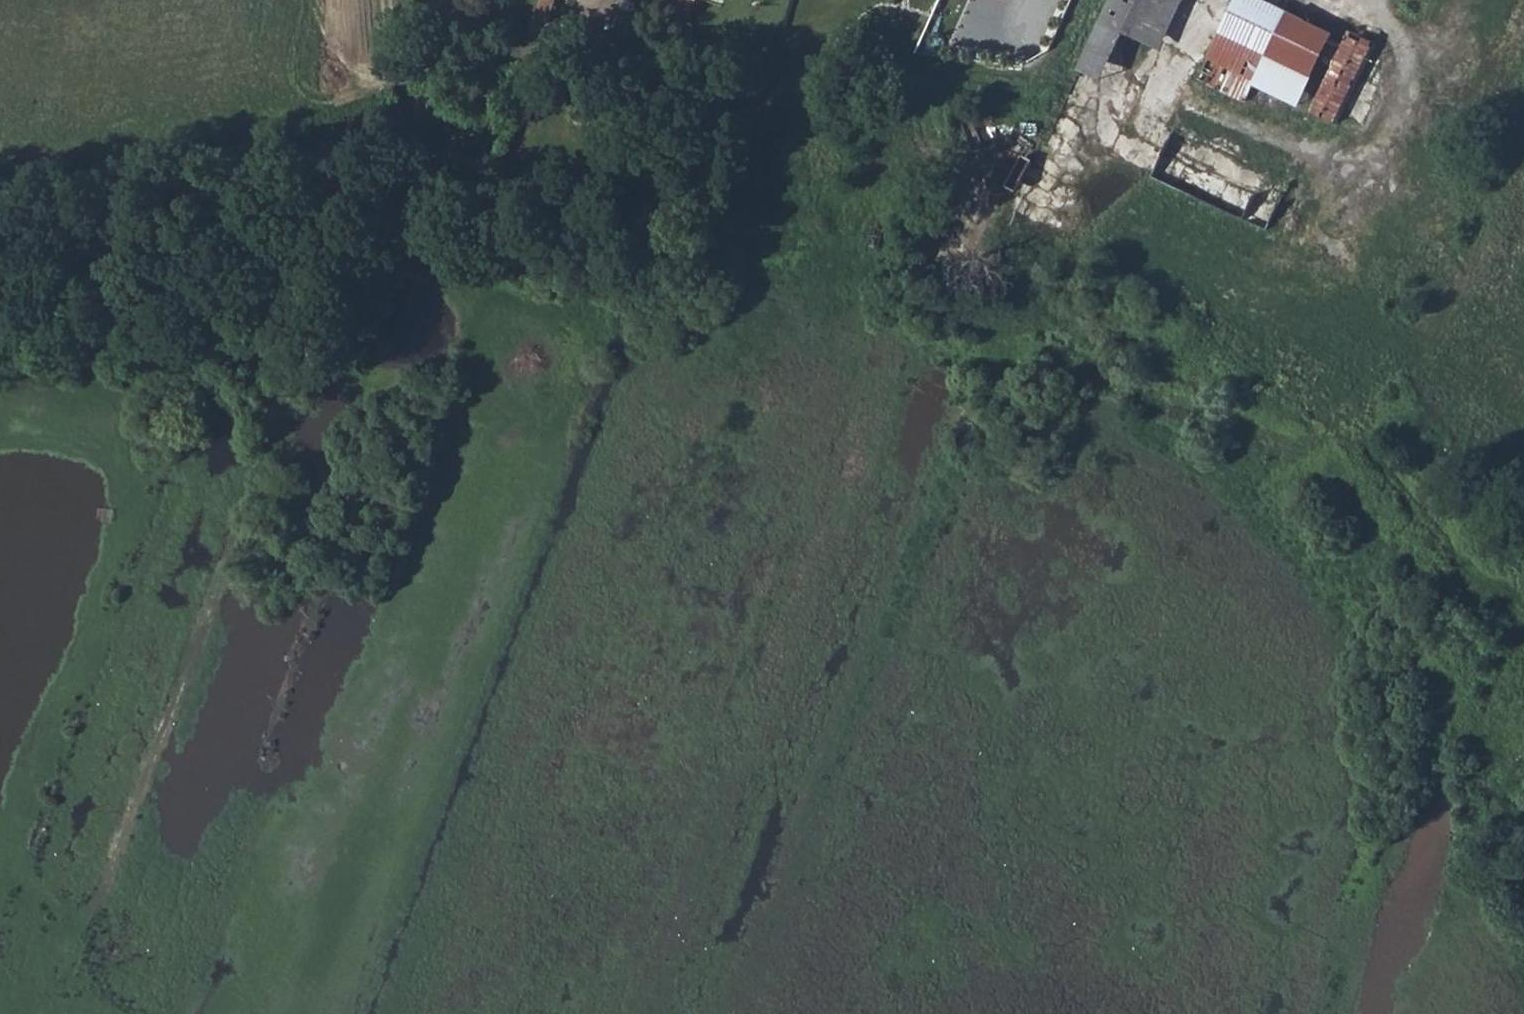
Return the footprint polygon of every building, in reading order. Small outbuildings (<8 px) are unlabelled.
[(523,28),(539,32),(548,2),(541,0),(532,0),(523,28)] [(1110,32),(1157,56),(1184,0),(1126,0),(1110,32)] [(1315,99),(1338,59),(1252,7),(1203,91),(1245,119),(1270,74),(1315,99)] [(1336,150),(1382,75),(1354,58),(1306,134),(1336,150)] [(1235,234),(1260,192),(1173,141),(1149,182),(1235,234)]
